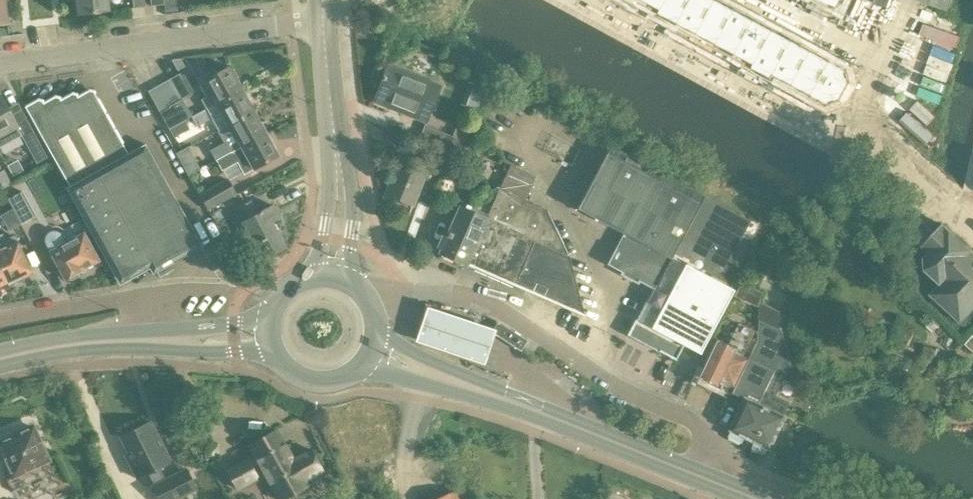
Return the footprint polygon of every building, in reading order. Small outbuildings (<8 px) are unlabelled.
[(78,14),(109,10),(107,0),(76,0),(78,14)] [(396,13),(419,0),(388,0),(396,13)] [(661,9),(659,13),(660,13),(667,0),(645,0),(661,9)] [(660,13),(679,23),(691,0),(667,0),(660,13)] [(679,23),(698,34),(716,0),(691,0),(679,23)] [(698,34),(717,44),(735,9),(717,0),(716,0),(698,34)] [(735,9),(717,44),(736,54),(754,20),(735,9)] [(754,20),(736,54),(755,64),(773,30),(754,20)] [(773,30),(755,64),(774,75),(792,40),(773,30)] [(792,40),(774,75),(793,85),(811,50),(792,40)] [(811,50),(793,85),(811,95),(830,60),(811,50)] [(185,67),(181,60),(180,59),(172,60),(171,60),(177,71),(185,67)] [(830,60),(811,95),(829,104),(841,101),(850,82),(848,72),(830,60)] [(424,123),(438,88),(386,66),(372,101),(424,123)] [(211,69),(194,79),(205,97),(200,100),(205,109),(240,90),(227,67),(214,74),(211,69)] [(169,80),(180,101),(190,95),(178,75),(169,80)] [(180,101),(169,80),(158,86),(170,107),(180,101)] [(170,107),(158,86),(148,92),(159,112),(167,108),(170,107)] [(205,109),(191,116),(191,117),(197,127),(211,119),(217,131),(228,125),(228,126),(252,113),(240,90),(205,109)] [(40,102),(36,101),(23,108),(67,187),(66,188),(105,260),(110,257),(121,277),(146,263),(151,274),(200,247),(144,145),(126,154),(91,92),(87,91),(75,98),(74,96),(70,95),(58,101),(57,99),(53,98),(41,104),(40,102)] [(22,136),(37,162),(46,157),(16,104),(8,109),(0,95),(0,147),(22,136)] [(167,108),(159,112),(169,129),(176,125),(167,108)] [(224,143),(210,151),(216,160),(222,157),(264,134),(252,113),(228,126),(228,125),(217,131),(224,143)] [(176,125),(169,129),(174,138),(189,129),(184,121),(176,125)] [(463,141),(467,130),(456,125),(451,136),(425,125),(418,141),(449,154),(447,157),(458,162),(466,142),(463,141)] [(222,157),(216,160),(221,170),(236,161),(243,174),(252,169),(276,155),(264,134),(222,157)] [(188,147),(176,154),(188,176),(200,170),(188,147)] [(624,235),(657,172),(611,147),(577,210),(623,234),(624,235)] [(412,205),(428,163),(402,153),(386,194),(412,205)] [(3,170),(0,172),(0,188),(10,183),(3,170)] [(653,289),(703,196),(657,172),(624,235),(623,234),(607,265),(637,281),(652,289),(653,289)] [(236,194),(227,178),(198,194),(208,211),(236,194)] [(465,264),(490,275),(523,201),(499,190),(485,219),(459,208),(439,254),(465,265),(465,264)] [(8,199),(22,224),(36,216),(22,191),(8,199)] [(653,289),(652,289),(627,335),(675,360),(683,345),(699,353),(757,245),(742,236),(750,221),(703,196),(653,289)] [(271,222),(278,218),(271,205),(256,213),(249,200),(227,213),(234,225),(240,221),(262,259),(284,247),(271,222)] [(490,275),(582,316),(583,313),(569,257),(548,212),(523,201),(490,275)] [(21,224),(12,209),(1,215),(9,231),(21,224)] [(942,225),(922,247),(929,253),(924,258),(925,270),(940,284),(930,295),(961,324),(972,311),(972,254),(972,253),(972,252),(942,225)] [(45,243),(46,244),(65,280),(67,279),(73,280),(79,277),(81,271),(83,270),(83,269),(99,260),(84,233),(66,243),(61,235),(61,234),(60,233),(58,232),(55,231),(54,231),(53,231),(51,231),(49,232),(48,233),(47,234),(46,235),(46,236),(45,237),(45,238),(45,239),(45,241),(45,242),(45,243)] [(7,285),(32,273),(14,236),(4,241),(2,235),(0,236),(0,270),(7,285)] [(758,305),(759,301),(761,292),(740,282),(735,294),(758,305)] [(782,312),(759,301),(758,305),(758,321),(757,341),(731,393),(743,399),(742,402),(727,430),(729,431),(727,436),(739,442),(742,437),(753,442),(750,447),(762,453),(765,448),(768,450),(783,417),(782,416),(786,407),(774,402),(791,366),(780,331),(775,329),(782,312)] [(496,328),(428,306),(416,340),(484,363),(496,328)] [(742,352),(752,331),(738,324),(727,346),(717,341),(699,378),(715,386),(718,381),(722,383),(720,388),(721,391),(729,395),(748,354),(742,352)] [(495,336),(501,339),(522,352),(529,341),(502,325),(495,336)] [(195,489),(185,469),(165,479),(159,467),(170,462),(150,422),(119,437),(132,463),(129,465),(136,479),(147,473),(153,485),(151,486),(158,498),(176,498),(195,489)] [(47,460),(32,427),(12,437),(10,432),(0,437),(0,450),(12,476),(47,460)] [(322,471),(310,450),(292,460),(289,455),(292,453),(288,447),(285,448),(275,430),(248,445),(254,456),(226,471),(237,489),(264,474),(278,498),(284,498),(306,487),(304,482),(322,471)]
